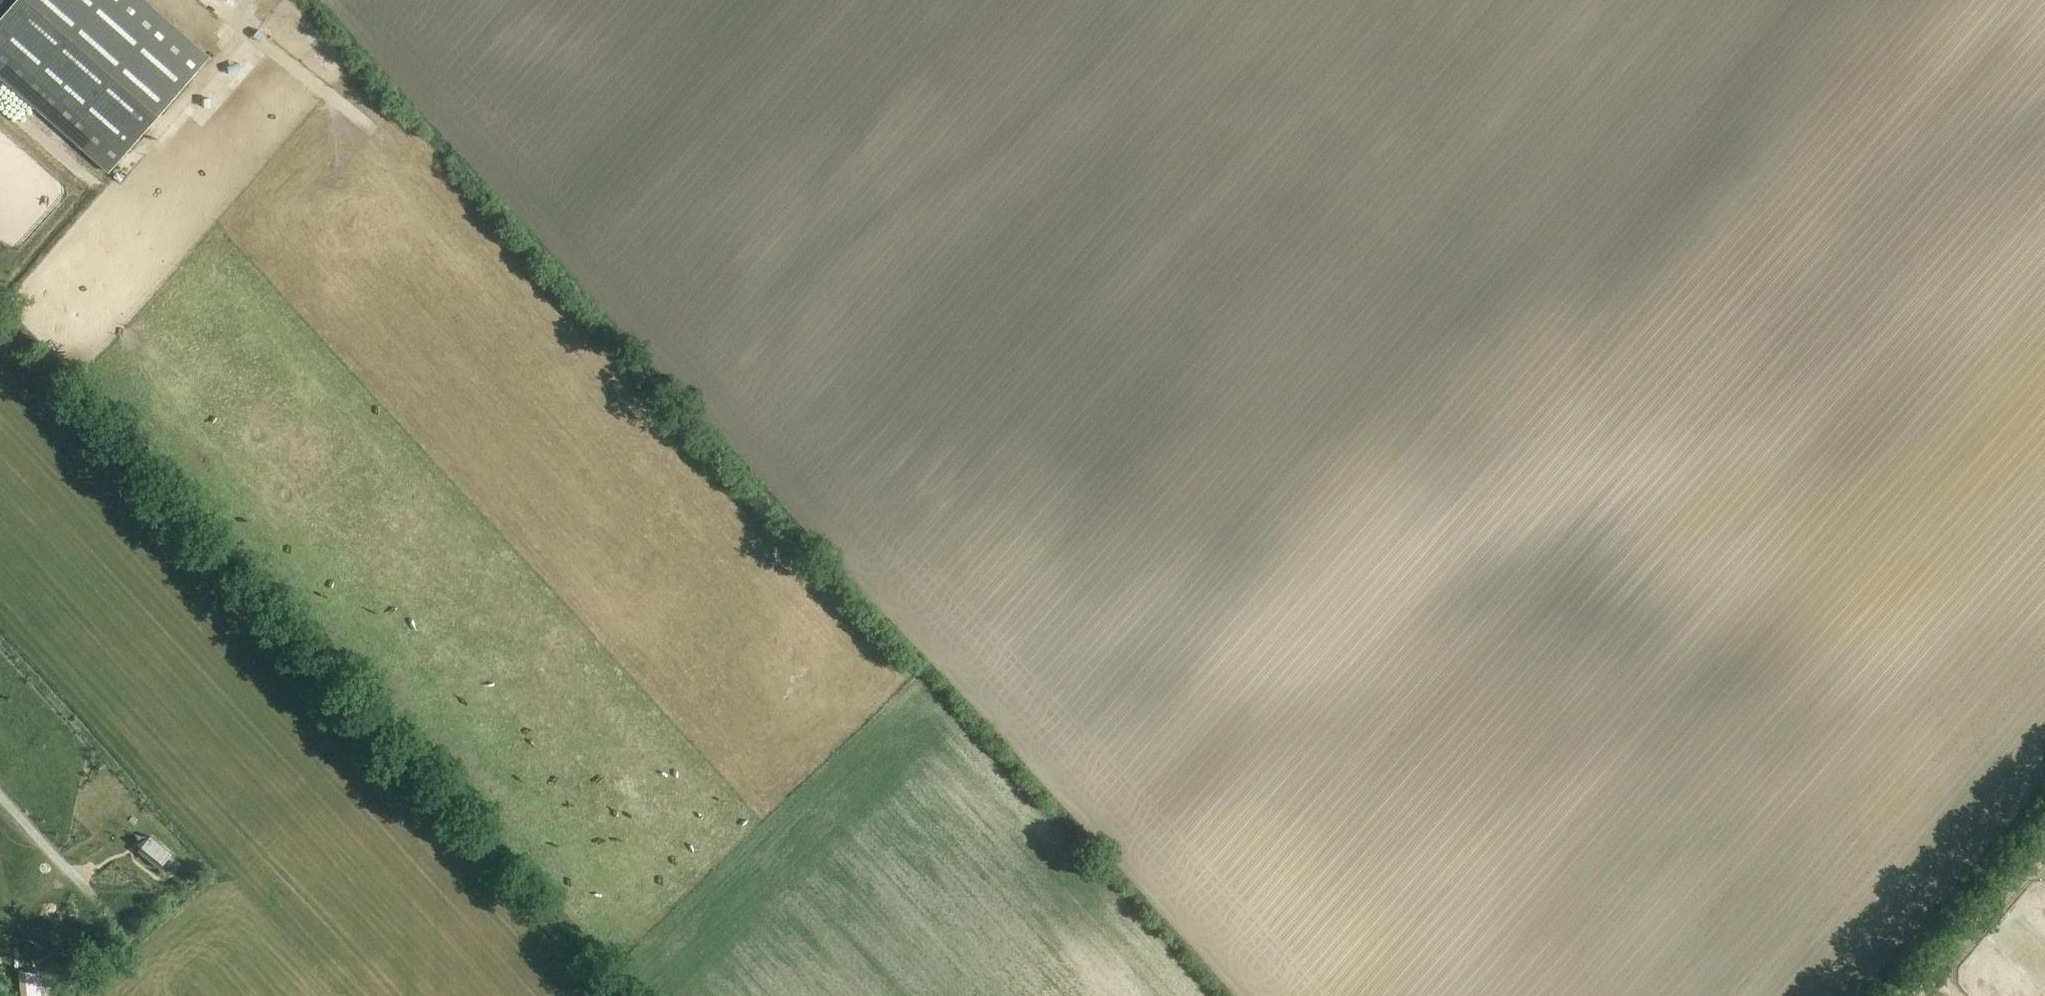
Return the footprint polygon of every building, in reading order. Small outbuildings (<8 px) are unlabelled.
[(109,172),(127,152),(195,73),(210,57),(146,0),(19,0),(0,21),(0,77),(3,80),(109,172)]
